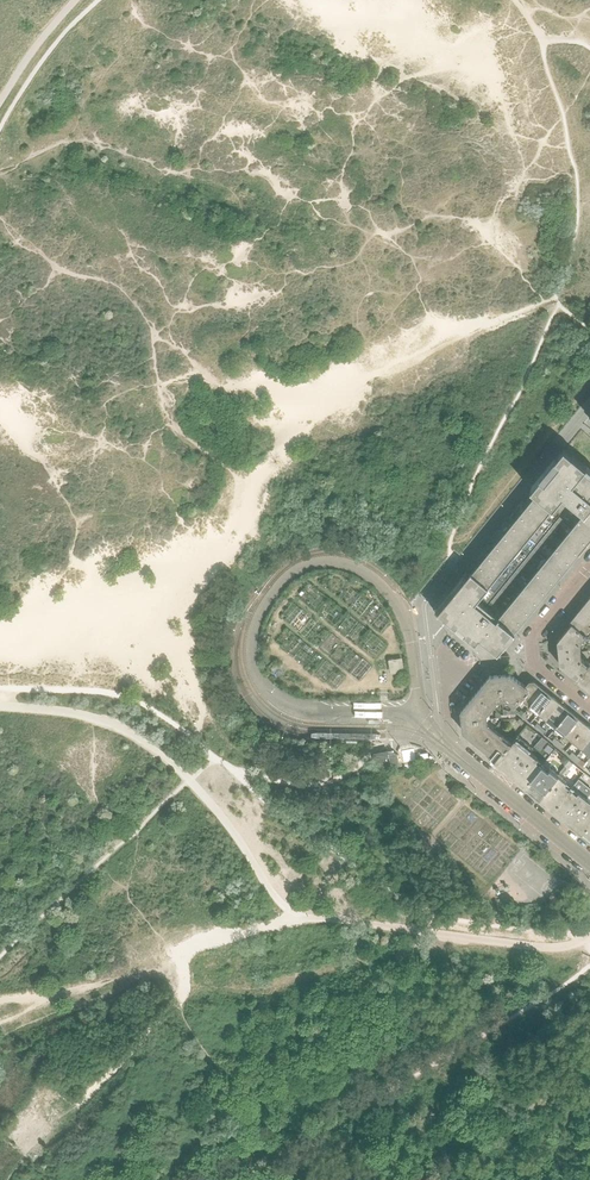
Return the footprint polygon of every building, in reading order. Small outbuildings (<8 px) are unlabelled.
[(433,609),(438,613),(443,617),(448,621),(452,624),(476,644),(480,639),(498,653),(506,644),(509,641),(491,626),(499,616),(478,600),(483,593),(489,586),(492,583),(501,572),(510,561),(518,551),(527,540),(536,529),(544,518),(553,508),(563,495),(584,512),(584,513),(582,516),(571,528),(589,543),(589,541),(589,469),(584,464),(565,449),(564,448),(531,489),(522,500),(513,511),(504,521),(496,532),(487,543),(478,554),(470,564),(461,575),(433,609)] [(589,543),(571,528),(563,539),(580,553),(589,543)] [(580,553),(563,539),(554,550),(571,564),(580,553)] [(571,564),(554,550),(545,560),(563,575),(571,564)] [(563,575),(545,560),(536,571),(554,585),(563,575)] [(554,585),(536,571),(528,582),(545,596),(554,585)] [(545,596),(528,582),(519,593),(536,607),(545,596)] [(536,607),(519,593),(510,603),(528,617),(536,607)] [(589,627),(589,598),(570,623),(572,624),(585,634),(586,633),(589,627)] [(528,617),(510,603),(501,614),(519,628),(528,617)] [(519,628),(501,614),(499,617),(499,616),(491,626),(509,641),(519,628)] [(589,664),(589,662),(587,659),(585,661),(583,660),(582,640),(585,636),(587,638),(589,636),(586,633),(585,634),(572,624),(558,641),(561,665),(578,679),(589,664)] [(396,671),(404,669),(403,660),(395,661),(396,671)] [(589,690),(589,664),(578,679),(576,681),(589,692),(589,690)] [(520,697),(528,687),(527,686),(522,682),(521,683),(510,674),(503,675),(490,676),(476,694),(492,707),(498,700),(508,699),(514,704),(520,697)] [(530,706),(544,689),(534,682),(530,682),(527,686),(528,687),(520,697),(530,706)] [(539,713),(553,697),(544,689),(530,706),(539,713)] [(487,713),(492,707),(476,694),(461,711),(463,731),(480,745),(495,728),(488,722),(487,713)] [(548,720),(561,704),(553,697),(539,713),(548,720)] [(556,727),(570,711),(561,704),(548,720),(556,727)] [(565,734),(579,718),(570,711),(556,727),(565,734)] [(574,741),(587,725),(579,718),(565,734),(574,741)] [(589,739),(589,727),(587,725),(574,741),(582,748),(589,739)] [(512,744),(505,738),(502,736),(503,735),(495,728),(480,745),(493,756),(495,759),(495,760),(498,762),(512,744)] [(530,752),(532,749),(533,748),(519,736),(512,744),(498,762),(526,785),(543,765),(537,760),(538,758),(530,752)] [(542,737),(535,746),(540,750),(547,741),(542,737)] [(414,749),(402,752),(404,762),(405,763),(416,761),(416,760),(417,760),(414,749)] [(402,767),(400,756),(397,754),(391,755),(390,753),(377,755),(378,764),(380,764),(382,770),(386,769),(402,767)] [(564,756),(560,761),(565,765),(569,760),(564,756)] [(568,769),(574,763),(570,760),(560,771),(563,774),(568,768),(568,769)] [(566,781),(558,775),(550,768),(548,770),(543,765),(526,785),(555,809),(571,788),(565,783),(566,781)] [(585,772),(582,776),(589,782),(589,776),(585,772)] [(587,793),(575,783),(571,788),(555,809),(584,832),(589,824),(589,790),(587,793)] [(424,855),(433,845),(424,837),(421,840),(418,838),(412,844),(424,855)]
